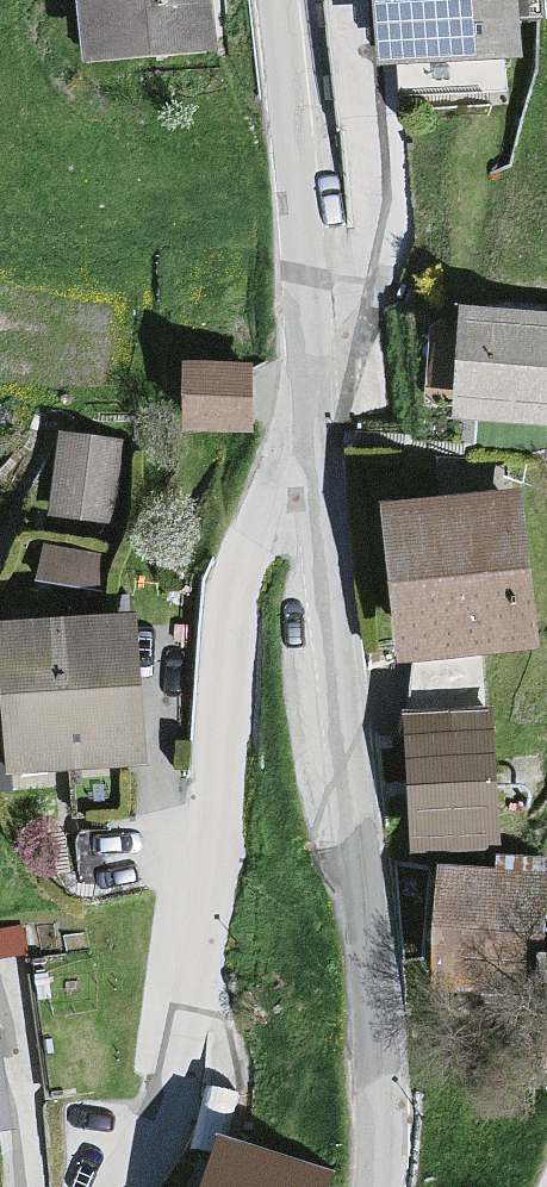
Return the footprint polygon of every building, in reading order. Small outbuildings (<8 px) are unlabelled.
[(77,72),(215,56),(208,0),(68,0),(77,72)] [(375,75),(524,63),(518,0),(369,0),(375,75)] [(458,308),(449,423),(546,431),(546,315),(458,308)] [(249,367),(178,365),(176,433),(247,435),(249,367)] [(116,449),(54,439),(41,520),(103,530),(116,449)] [(518,497),(376,511),(392,672),(534,658),(518,497)] [(0,628),(0,784),(140,772),(127,617),(0,628)] [(483,716),(395,722),(404,857),(492,852),(483,716)] [(539,881),(429,873),(420,996),(531,1004),(539,881)] [(12,1134),(0,1055),(0,1135),(12,1134)] [(215,1142),(203,1186),(325,1186),(329,1173),(215,1142)]
